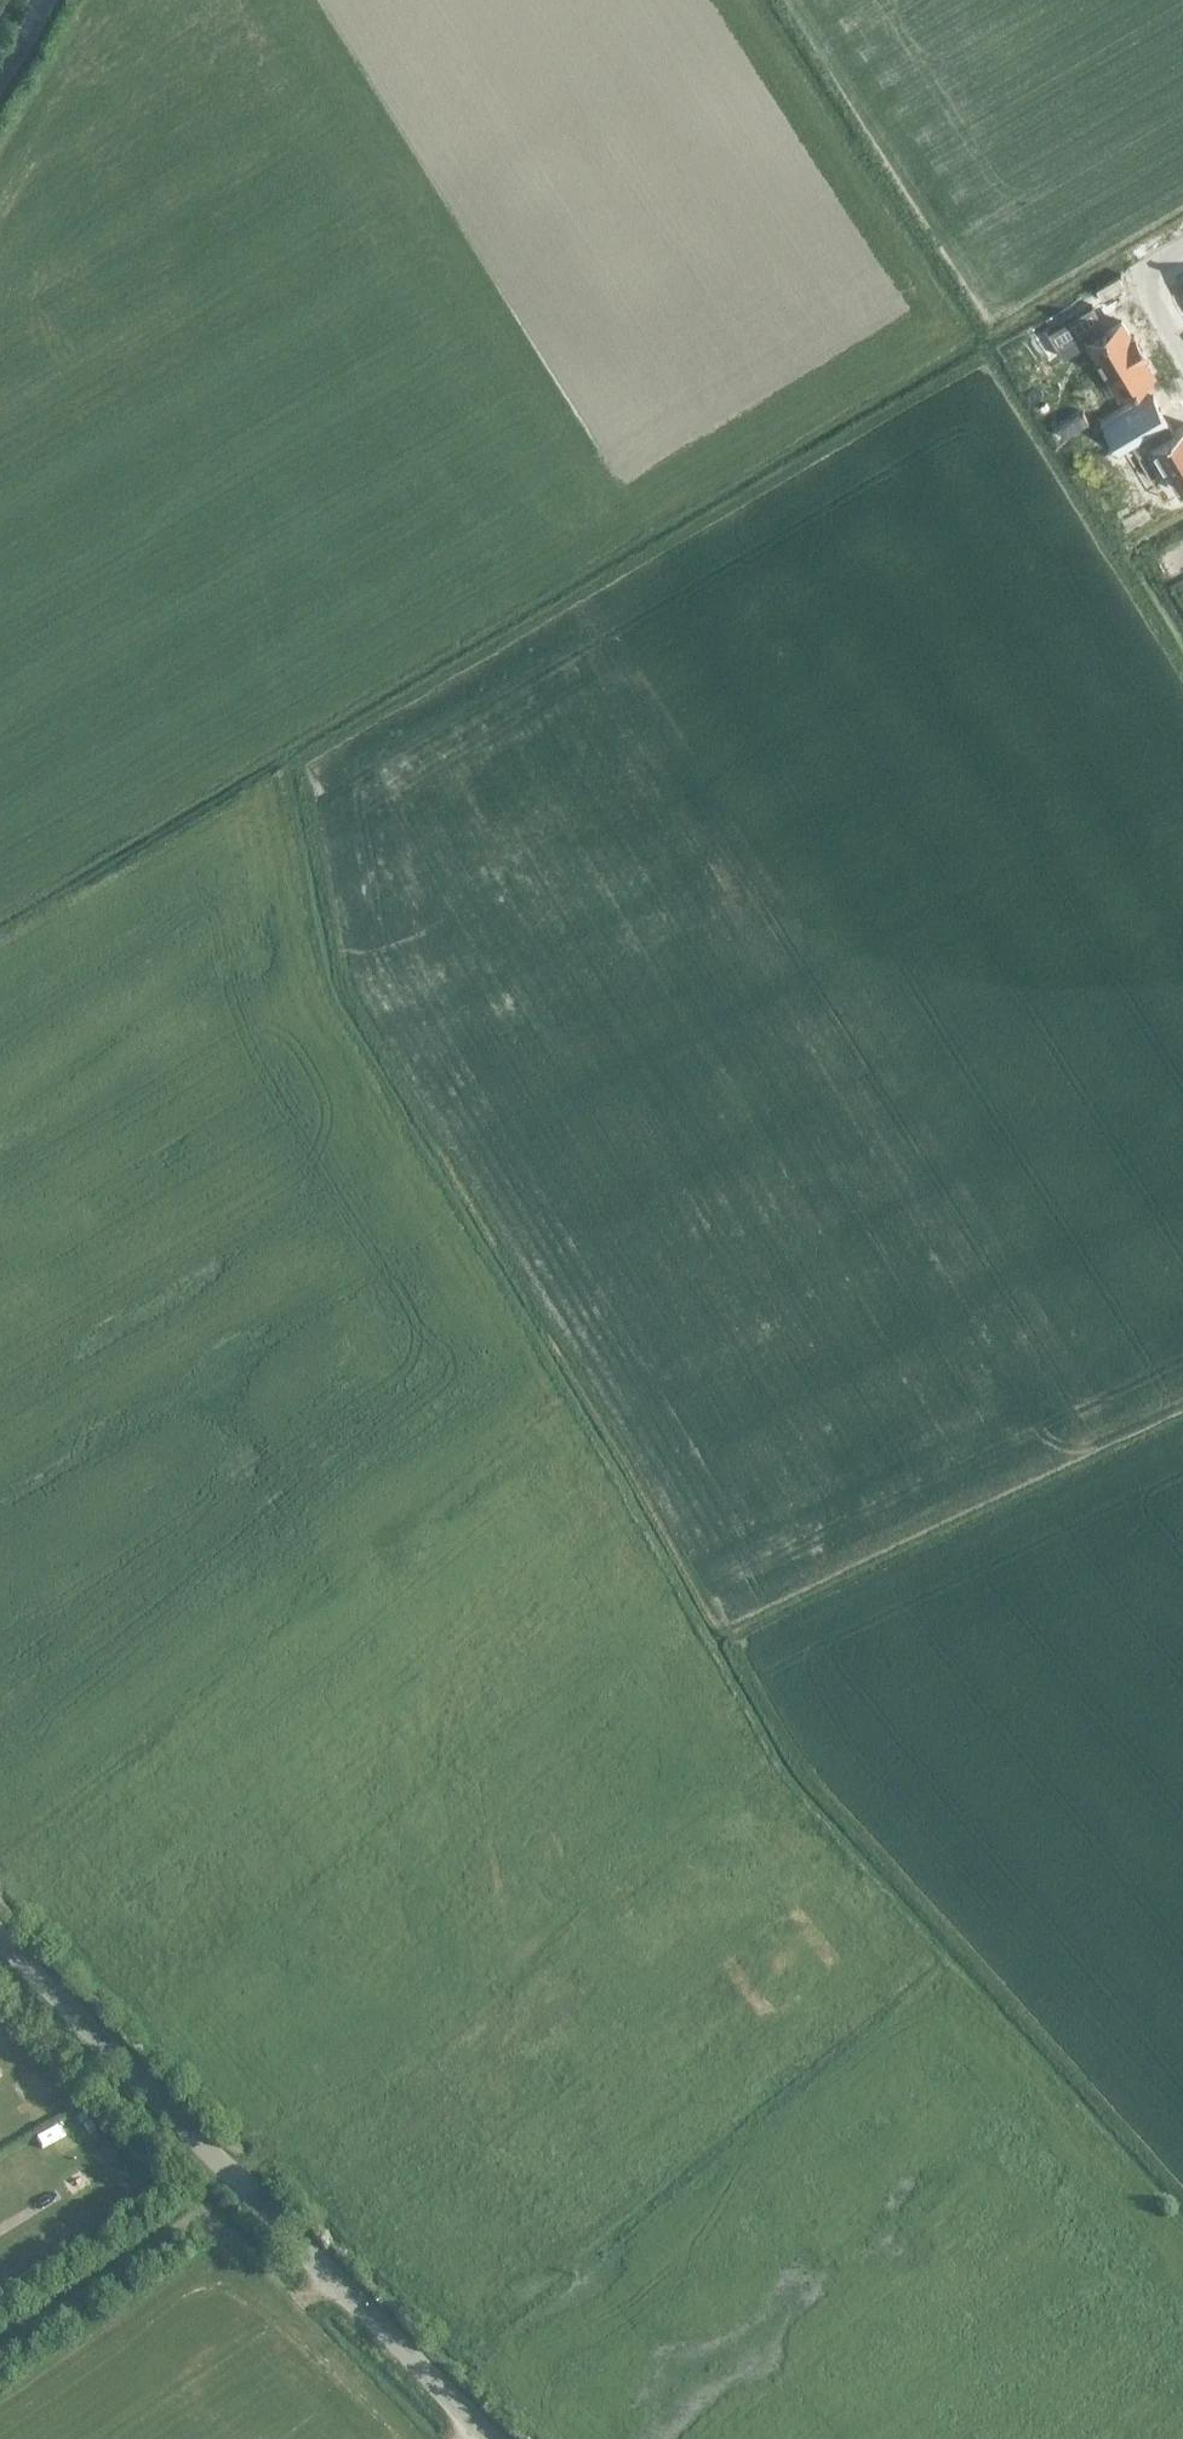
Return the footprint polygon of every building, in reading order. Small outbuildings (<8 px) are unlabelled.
[(1093,303),(1036,337),(1052,365),(1089,342),(1120,392),(1153,372),(1144,356),(1146,354),(1135,335),(1132,336),(1122,320),(1106,329),(1101,321),(1104,320),(1093,303)] [(1101,419),(1120,451),(1148,434),(1153,444),(1152,444),(1180,491),(1182,489),(1182,425),(1175,429),(1155,395),(1136,407),(1132,401),(1101,419)]
